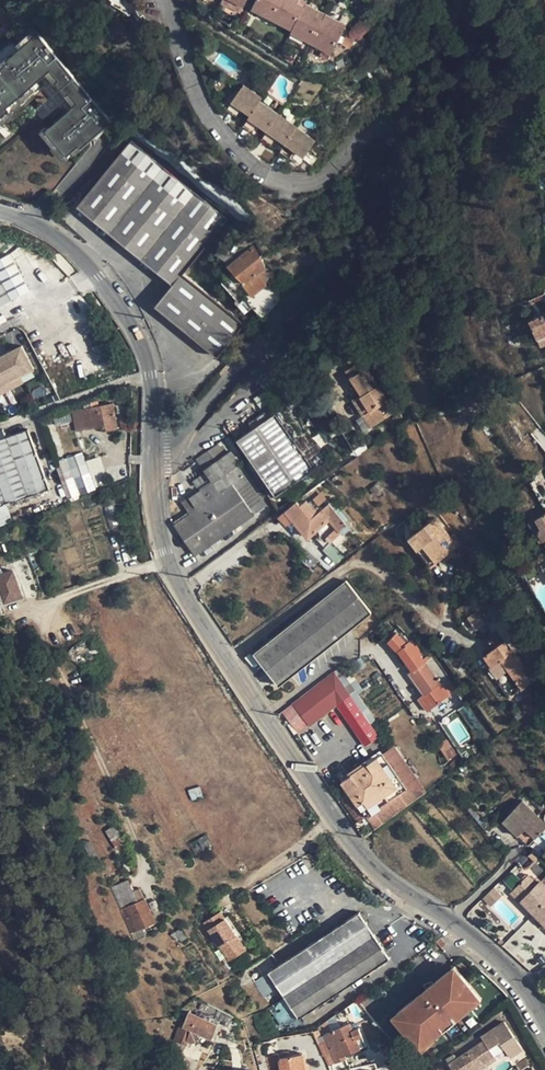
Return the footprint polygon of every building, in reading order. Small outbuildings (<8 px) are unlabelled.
[(222,4),(242,15),(246,8),(231,0),(223,0),(222,4)] [(246,8),(250,0),(231,0),(246,8)] [(254,11),(273,21),(285,0),(260,0),(254,11)] [(300,6),(294,2),(295,0),(286,0),(275,22),(295,32),(307,9),(300,6)] [(313,16),(316,11),(310,7),(295,35),(314,45),(326,23),(313,16)] [(329,17),(316,11),(313,16),(326,23),(329,17)] [(337,57),(343,46),(348,36),(348,35),(335,28),(338,22),(330,18),(316,46),(321,49),(328,52),(337,57)] [(351,29),(338,22),(335,28),(348,35),(351,29)] [(36,34),(7,59),(9,62),(0,69),(0,117),(11,108),(9,106),(50,70),(59,80),(56,83),(66,95),(69,93),(78,103),(47,129),(68,154),(79,144),(81,146),(110,121),(36,34)] [(352,38),(348,36),(343,46),(347,48),(352,38)] [(325,58),(328,52),(321,49),(319,54),(325,58)] [(257,72),(249,66),(244,74),(245,78),(250,81),(257,72)] [(234,116),(239,108),(242,105),(252,112),(261,98),(242,85),(225,109),(234,116)] [(260,102),(242,127),(250,132),(256,124),(259,121),(268,128),(277,114),(260,102)] [(249,115),(252,112),(242,105),(239,108),(249,115)] [(277,134),(287,141),(296,128),(278,115),(261,140),(269,146),(275,137),(277,134)] [(266,131),(268,128),(259,121),(256,124),(266,131)] [(296,147),(306,154),(315,141),(297,129),(280,153),(287,158),(293,150),(296,147)] [(285,144),(287,141),(277,134),(275,137),(285,144)] [(78,206),(141,259),(173,221),(194,195),(130,143),(78,206)] [(303,158),(306,154),(296,147),(293,150),(303,158)] [(382,169),(371,165),(367,176),(377,180),(382,169)] [(225,221),(194,195),(173,221),(202,251),(202,250),(225,221)] [(202,251),(173,221),(141,259),(173,285),(156,305),(217,356),(244,324),(183,273),(202,251)] [(242,295),(238,298),(248,310),(253,307),(264,320),(288,294),(271,274),(270,275),(254,246),(229,265),(245,282),(242,284),(252,294),(246,299),(242,295)] [(3,256),(0,258),(0,275),(1,277),(13,298),(29,289),(21,272),(10,253),(3,256)] [(13,306),(0,282),(0,313),(13,306)] [(244,313),(248,310),(238,298),(235,301),(244,313)] [(530,321),(537,339),(544,336),(544,314),(530,321)] [(358,341),(351,344),(352,367),(362,361),(366,358),(358,341)] [(0,358),(0,396),(23,384),(20,377),(33,371),(21,347),(0,358)] [(283,361),(273,372),(274,374),(284,392),(282,383),(282,381),(291,368),(283,361)] [(395,412),(362,361),(352,367),(346,370),(362,395),(354,400),(371,427),(395,412)] [(325,463),(284,392),(274,374),(273,372),(262,384),(274,405),(249,423),(252,429),(237,440),(275,496),(325,463)] [(85,431),(102,428),(106,427),(106,431),(119,429),(114,403),(76,410),(78,428),(84,427),(85,431)] [(399,414),(388,422),(393,429),(404,420),(399,414)] [(6,504),(48,487),(26,428),(4,436),(0,438),(0,506),(6,504)] [(333,447),(338,447),(335,442),(333,440),(331,437),(328,443),(333,447)] [(197,458),(206,471),(210,478),(213,482),(201,490),(207,501),(198,507),(191,497),(182,503),(189,513),(174,524),(194,555),(268,505),(223,440),(197,458)] [(82,452),(54,462),(68,499),(95,488),(90,473),(86,462),(82,452)] [(98,459),(86,462),(90,473),(101,470),(98,459)] [(196,486),(210,478),(206,471),(192,480),(196,486)] [(201,490),(191,497),(198,507),(207,501),(201,490)] [(338,532),(345,525),(328,504),(321,510),(318,507),(313,510),(306,502),(300,506),(297,502),(279,517),(286,525),(293,523),(307,539),(316,531),(319,535),(316,538),(325,548),(339,533),(338,532)] [(6,504),(0,506),(0,525),(11,520),(6,504)] [(543,540),(544,543),(544,513),(535,519),(541,529),(538,530),(543,540)] [(408,538),(430,567),(459,544),(451,534),(448,537),(434,518),(408,538)] [(539,542),(543,540),(538,530),(541,529),(535,519),(529,523),(539,542)] [(17,526),(28,554),(37,550),(29,530),(27,531),(24,523),(17,526)] [(465,547),(477,569),(477,566),(479,565),(481,565),(484,565),(472,544),(465,547)] [(313,570),(318,564),(308,556),(303,562),(313,570)] [(328,566),(324,563),(321,566),(328,572),(336,566),(333,563),(328,566)] [(22,596),(13,571),(0,575),(0,605),(22,596)] [(279,686),(371,613),(345,581),(254,653),(279,686)] [(508,625),(500,632),(508,644),(516,637),(508,625)] [(533,680),(508,644),(500,632),(487,641),(492,650),(484,656),(492,666),(490,668),(510,696),(533,680)] [(387,643),(392,648),(396,653),(398,651),(407,664),(411,671),(407,674),(423,695),(438,683),(443,689),(448,681),(430,657),(423,662),(419,656),(421,654),(411,640),(408,642),(401,635),(399,637),(396,634),(387,643)] [(403,667),(407,664),(398,651),(396,653),(392,648),(390,650),(403,667)] [(331,674),(292,704),(309,727),(348,697),(331,674)] [(454,709),(463,703),(458,694),(459,693),(455,687),(444,694),(454,709)] [(468,687),(459,693),(458,694),(463,703),(464,704),(475,698),(468,687)] [(522,705),(527,712),(535,707),(530,700),(522,705)] [(442,751),(441,752),(447,760),(454,754),(445,741),(438,746),(442,751)] [(405,786),(416,778),(395,747),(384,755),(405,786)] [(406,788),(405,786),(384,755),(382,753),(341,781),(351,794),(341,800),(357,823),(406,788)] [(189,786),(194,796),(203,790),(198,782),(189,786)] [(523,802),(519,806),(532,819),(536,815),(523,802)] [(518,835),(532,819),(519,806),(504,821),(518,835)] [(539,836),(544,831),(544,825),(536,815),(532,819),(518,835),(528,846),(539,836)] [(111,833),(112,833),(118,845),(125,842),(119,830),(120,829),(116,820),(107,824),(111,833)] [(206,830),(199,834),(202,839),(193,844),(197,850),(213,841),(206,830)] [(86,843),(87,848),(91,858),(98,855),(92,840),(86,843)] [(91,858),(87,848),(82,850),(86,860),(91,858)] [(540,860),(533,853),(529,856),(536,864),(540,860)] [(533,914),(544,903),(544,882),(542,879),(539,881),(531,873),(520,883),(512,892),(533,914)] [(511,891),(512,892),(520,883),(512,875),(503,883),(511,891)] [(112,887),(121,909),(138,901),(134,891),(129,880),(112,887)] [(140,889),(134,891),(138,901),(144,899),(140,889)] [(145,898),(144,899),(138,901),(121,909),(119,910),(134,941),(145,936),(142,928),(156,922),(145,898)] [(533,914),(544,926),(544,903),(533,914)] [(202,923),(227,963),(246,952),(221,911),(202,923)] [(268,973),(284,996),(285,995),(323,970),(375,935),(359,912),(268,973)] [(390,958),(375,935),(323,970),(285,995),(284,996),(299,1019),(390,958)] [(455,966),(393,1017),(420,1050),(482,1000),(455,966)] [(183,1025),(179,1024),(173,1040),(186,1046),(188,1042),(191,1043),(195,1041),(199,1033),(211,1038),(218,1021),(228,1026),(233,1015),(204,1002),(198,1015),(188,1012),(183,1025)] [(324,1034),(327,1040),(331,1051),(336,1062),(347,1058),(345,1054),(360,1048),(357,1038),(362,1036),(358,1027),(353,1028),(351,1024),(324,1034)] [(324,1034),(316,1038),(319,1043),(327,1040),(324,1034)] [(319,1043),(324,1054),(331,1051),(327,1040),(319,1043)] [(476,1069),(485,1064),(495,1057),(484,1041),(448,1064),(452,1069),(474,1069),(476,1069)] [(182,1056),(184,1049),(169,1043),(166,1051),(182,1056)] [(289,1056),(279,1058),(282,1069),(306,1069),(303,1053),(289,1056)] [(276,1066),(274,1054),(267,1055),(269,1067),(276,1066)] [(499,1063),(495,1057),(485,1064),(487,1067),(489,1069),(499,1063)]
